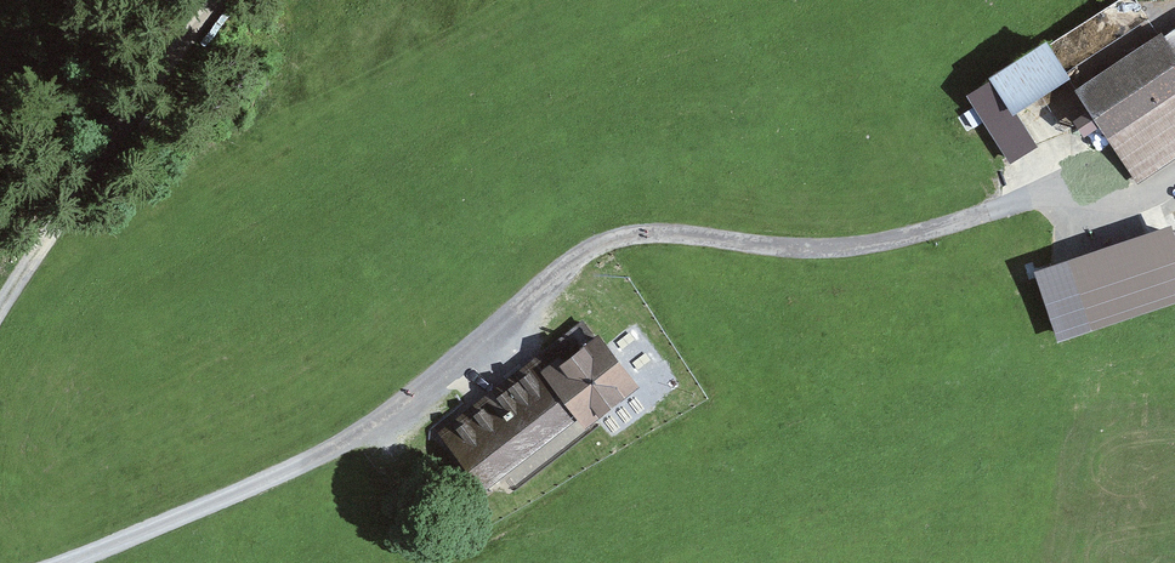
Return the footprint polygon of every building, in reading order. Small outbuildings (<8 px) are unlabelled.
[(1151,5),(1148,0),(1095,0),(1058,24),(1077,53),(1151,5)] [(1174,151),(1174,26),(1157,38),(1157,37),(1143,46),(1109,69),(1075,92),(1108,140),(1133,179),(1174,151)] [(1082,74),(1059,40),(971,97),(1014,162),(1045,142),(1025,111),(1082,74)] [(1037,274),(1059,340),(1174,301),(1174,246),(1169,229),(1037,274)] [(583,427),(633,389),(599,343),(596,345),(583,327),(565,340),(568,344),(537,366),(541,370),(575,416),(583,427)] [(440,436),(479,488),(575,416),(541,370),(526,381),(522,375),(440,436)]
